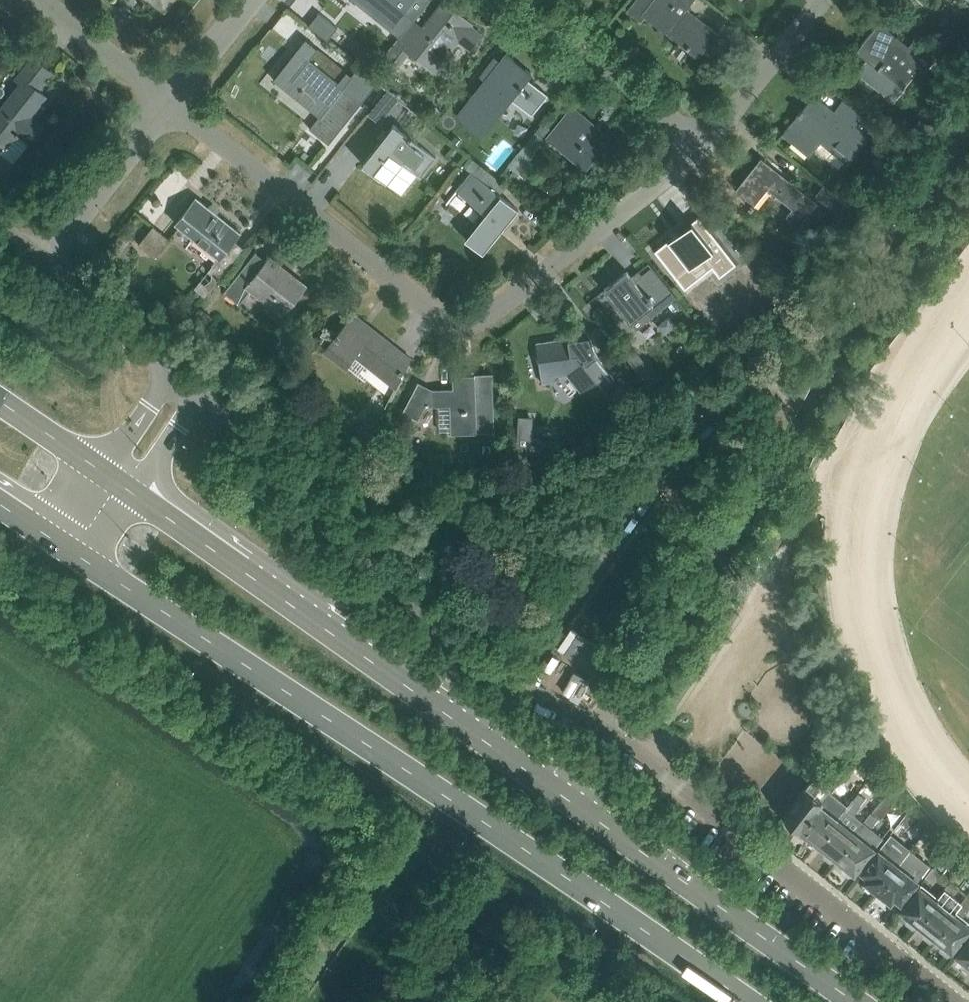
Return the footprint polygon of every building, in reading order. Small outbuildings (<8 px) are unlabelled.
[(164,8),(170,0),(154,0),(164,8)] [(375,13),(392,26),(413,0),(386,0),(375,13)] [(626,10),(627,11),(627,10),(640,20),(641,19),(639,18),(642,15),(678,43),(681,40),(687,45),(685,47),(688,49),(688,48),(700,57),(699,58),(700,59),(719,35),(696,16),(694,18),(688,13),(689,11),(686,9),(693,0),(634,0),(626,10)] [(414,20),(396,42),(384,57),(396,67),(409,52),(433,72),(458,41),(469,49),(481,34),(470,26),(472,24),(447,4),(426,30),(414,20)] [(308,25),(327,40),(337,27),(319,12),(308,25)] [(913,41),(905,48),(900,44),(902,40),(879,22),(856,52),(859,49),(868,57),(856,72),(893,102),(905,87),(904,87),(924,61),(929,65),(928,66),(946,79),(959,63),(942,49),(934,58),(913,41)] [(289,59),(273,79),(286,89),(290,83),(315,102),(310,109),(319,116),(309,128),(328,144),(360,104),(369,112),(387,89),(373,78),(365,87),(317,49),(301,68),(289,59)] [(547,95),(527,79),(531,74),(506,54),(468,101),(493,121),(511,99),(531,115),(547,95)] [(52,73),(32,58),(15,79),(28,89),(21,98),(14,92),(0,109),(0,143),(6,147),(18,133),(31,143),(43,127),(30,117),(46,97),(38,91),(52,73)] [(387,89),(369,112),(367,114),(379,123),(399,99),(387,89)] [(819,139),(847,161),(865,138),(862,135),(870,125),(840,101),(832,112),(812,96),(802,109),(800,109),(797,113),(798,114),(784,131),(809,152),(819,139)] [(596,125),(595,125),(572,107),(551,133),(574,151),(570,157),(584,168),(610,136),(596,125)] [(435,158),(393,124),(361,164),(385,183),(402,162),(419,177),(435,158)] [(459,186),(488,210),(464,239),(482,253),(517,209),(499,194),(505,186),(469,157),(462,166),(470,172),(459,186)] [(750,210),(767,189),(792,208),(786,216),(798,226),(817,202),(761,158),(736,189),(748,206),(747,207),(750,210)] [(847,203),(823,185),(814,196),(838,214),(847,203)] [(240,233),(196,198),(175,224),(218,257),(207,271),(217,280),(243,248),(233,241),(240,233)] [(654,251),(675,278),(703,256),(712,267),(719,277),(735,264),(698,216),(654,251)] [(153,226),(138,244),(154,257),(169,239),(153,226)] [(249,291),(282,317),(307,286),(269,256),(265,261),(255,252),(223,292),(238,305),(249,291)] [(604,290),(630,322),(652,304),(649,300),(667,286),(652,267),(634,281),(626,272),(604,290)] [(354,313),(337,334),(336,333),(324,349),(345,366),(354,355),(389,383),(388,384),(394,389),(410,358),(354,313)] [(567,339),(535,343),(541,383),(553,381),(556,375),(566,373),(581,391),(598,380),(610,395),(629,380),(612,360),(605,365),(594,351),(586,328),(574,330),(575,338),(567,339)] [(432,390),(418,383),(404,411),(418,418),(424,405),(451,404),(452,432),(492,430),(490,375),(453,376),(454,390),(432,390)] [(362,451),(375,427),(364,420),(350,445),(362,451)] [(782,815),(799,828),(821,800),(822,801),(827,795),(834,785),(817,772),(782,815)] [(834,785),(827,795),(834,800),(841,790),(834,785)] [(799,828),(798,829),(806,835),(807,840),(812,844),(816,843),(817,844),(837,819),(826,810),(829,806),(834,800),(827,795),(822,801),(821,800),(818,804),(799,828)] [(885,795),(877,805),(886,812),(894,802),(885,795)] [(845,808),(852,814),(859,805),(852,799),(845,808)] [(837,819),(817,844),(824,850),(825,854),(830,858),(834,857),(835,858),(855,833),(858,829),(863,823),(852,814),(845,808),(840,815),(837,819)] [(863,823),(870,828),(877,819),(870,813),(863,823)] [(855,833),(835,858),(843,864),(843,868),(848,872),(852,872),(854,873),(874,848),(863,839),(866,835),(865,835),(870,828),(863,823),(858,829),(855,833)] [(889,835),(860,871),(867,876),(863,881),(865,882),(865,886),(871,890),(874,890),(876,892),(900,862),(888,852),(897,841),(889,835)] [(900,862),(876,892),(879,893),(879,897),(885,901),(888,901),(890,902),(894,898),(900,903),(929,867),(921,860),(912,871),(900,862)] [(926,876),(933,882),(939,874),(932,868),(926,876)] [(943,890),(950,896),(957,888),(950,882),(943,890)] [(917,923),(937,898),(920,884),(900,909),(907,915),(907,919),(913,924),(917,923)] [(967,909),(968,907),(968,897),(967,896),(961,904),(967,909)] [(934,936),(935,937),(955,912),(937,898),(917,923),(924,929),(924,933),(930,937),(934,936)] [(935,937),(941,942),(941,946),(947,951),(951,950),(952,951),(968,930),(968,923),(955,912),(935,937)] [(955,953),(963,959),(963,963),(968,968),(968,936),(955,953)]
